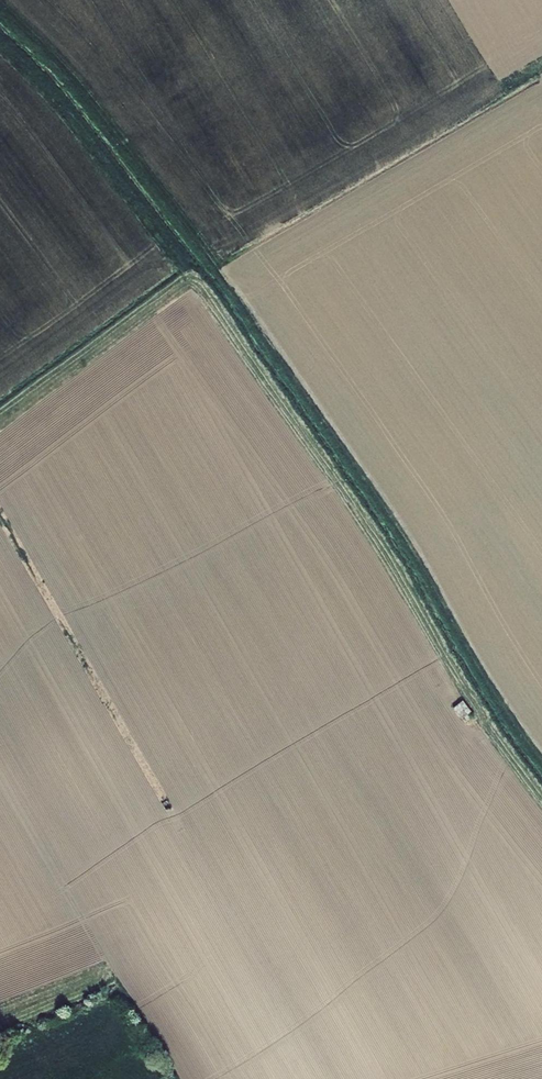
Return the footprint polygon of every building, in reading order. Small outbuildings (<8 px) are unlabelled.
[(460,718),(470,710),(462,699),(452,707),(460,718)]
